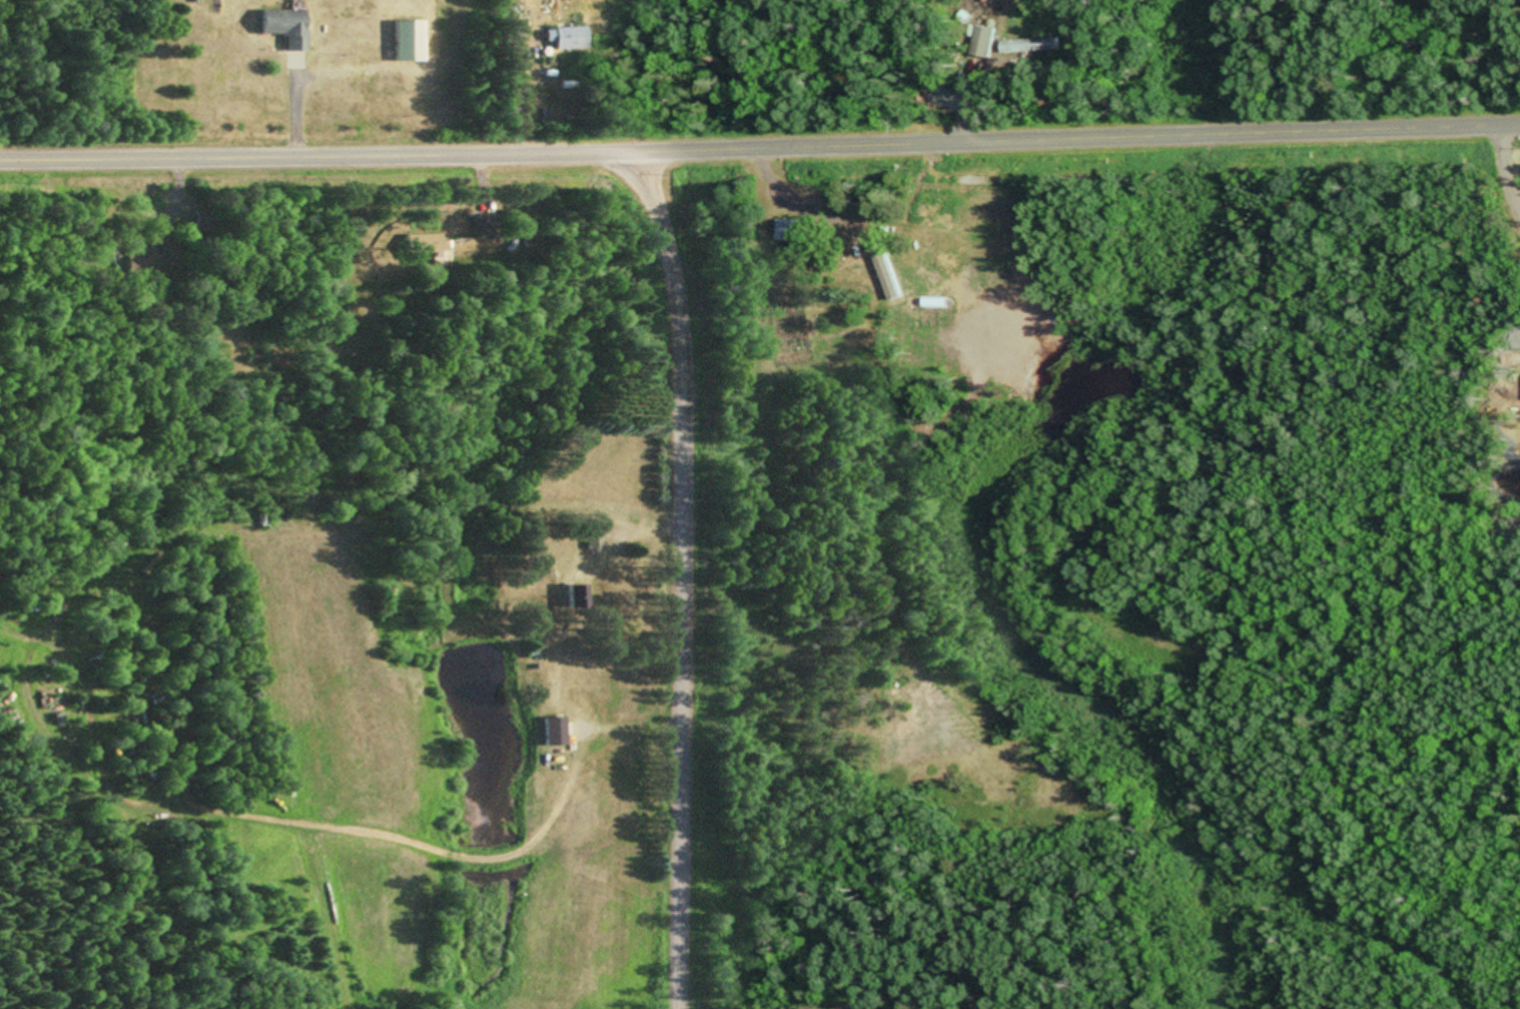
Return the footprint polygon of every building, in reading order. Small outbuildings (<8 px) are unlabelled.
[(281,53),(303,53),(303,11),(255,11),(255,36),(281,36),(281,53)] [(421,62),(421,23),(390,23),(390,62),(421,62)] [(994,32),(975,27),(969,57),(988,61),(994,32)] [(548,29),(548,51),(580,51),(580,29),(548,29)] [(1059,40),(1000,42),(1000,55),(1060,53),(1059,40)] [(472,217),(471,238),(491,239),(492,217),(472,217)] [(775,244),(796,245),(797,223),(776,222),(775,244)] [(448,237),(400,237),(400,261),(416,261),(416,259),(441,259),(441,268),(448,268),(448,237)] [(885,257),(839,255),(838,266),(885,268),(885,257)] [(564,588),(564,609),(583,609),(583,588),(564,588)] [(539,719),(539,748),(563,748),(563,719),(539,719)]
